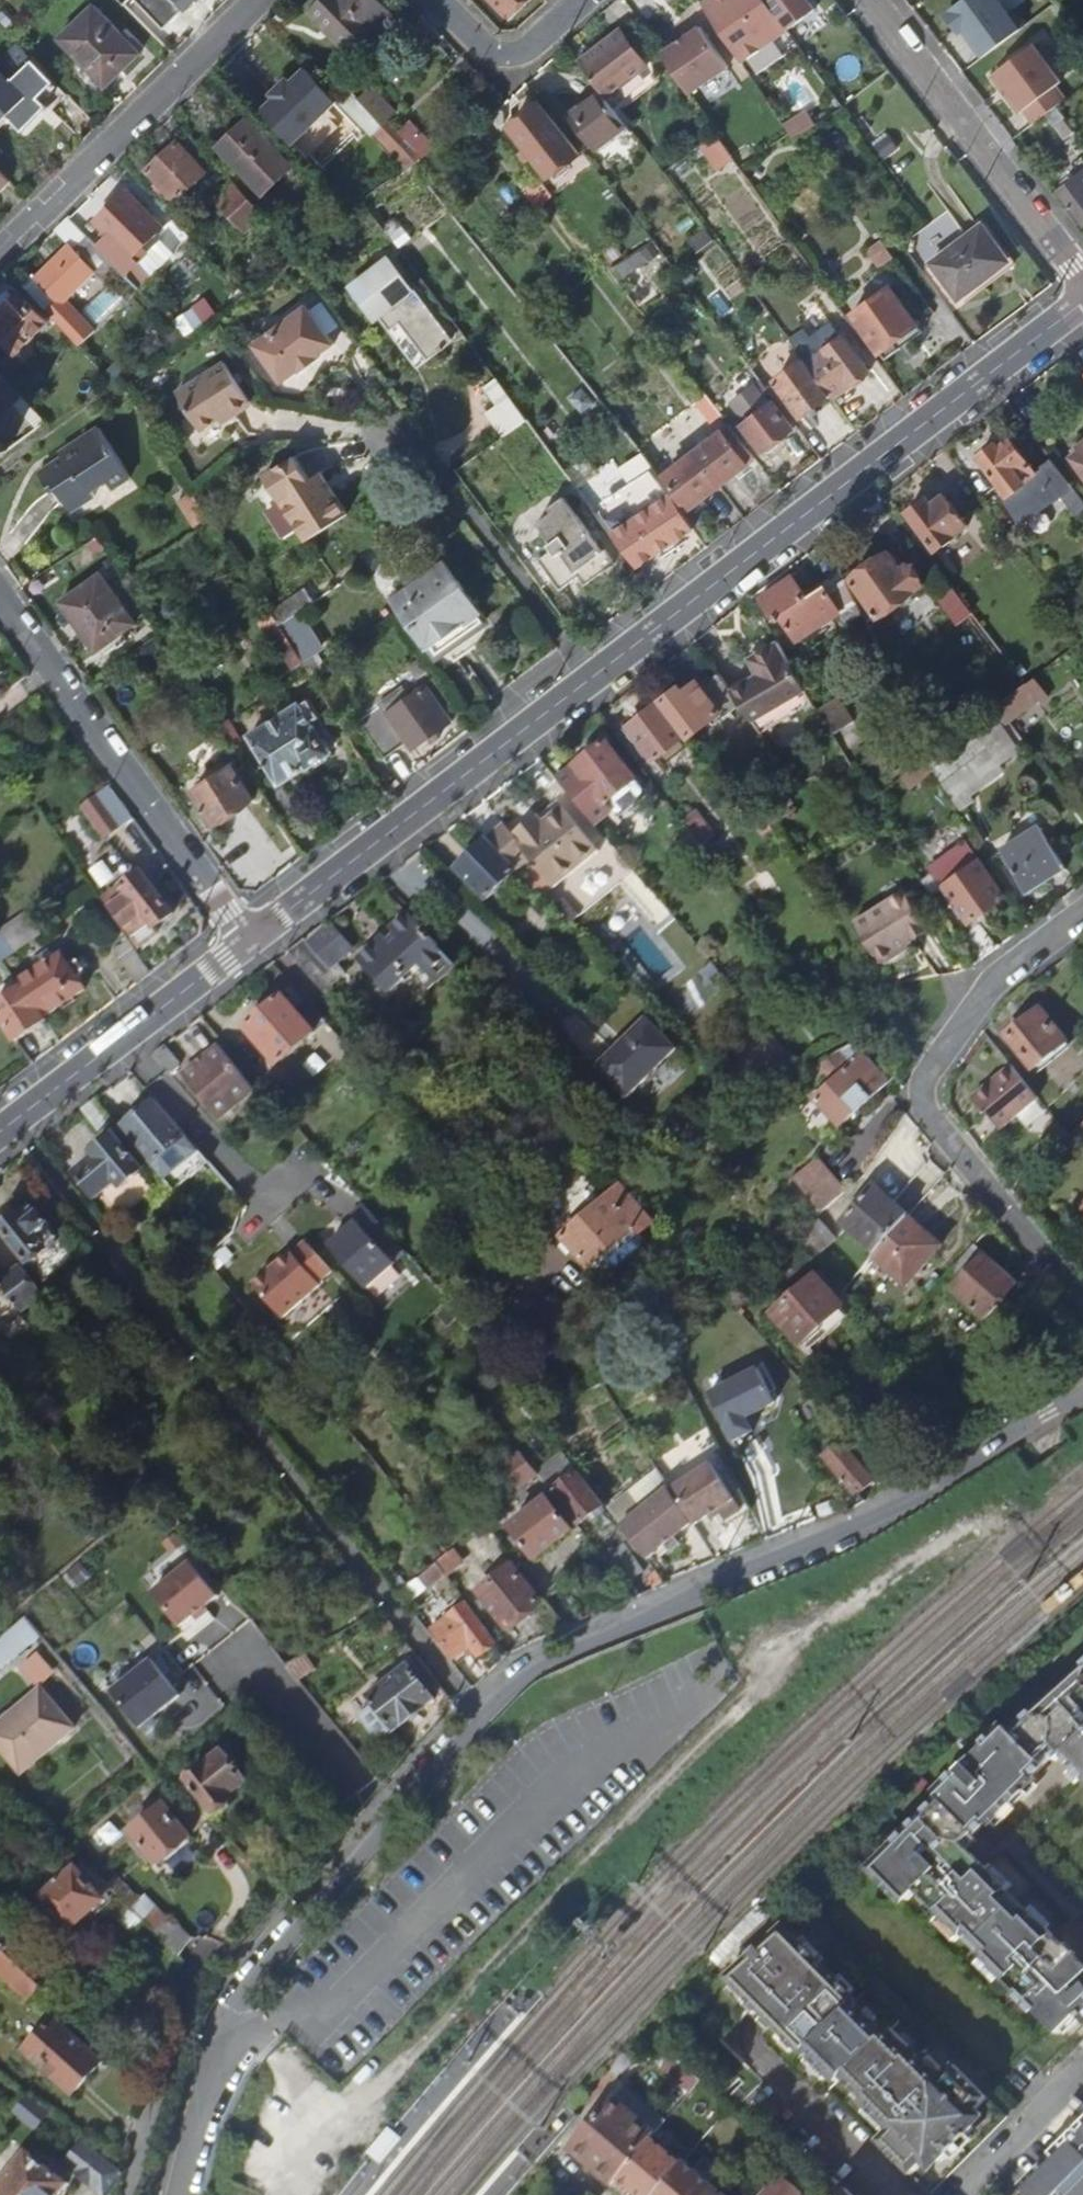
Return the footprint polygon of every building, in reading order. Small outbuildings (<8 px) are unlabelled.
[(167,31),(184,14),(187,14),(201,0),(135,0),(167,31)] [(352,53),(391,15),(376,0),(326,0),(313,13),(352,53)] [(510,14),(526,0),(497,0),(510,14)] [(704,9),(745,68),(793,32),(793,31),(770,0),(717,0),(704,9)] [(793,31),(820,10),(812,0),(770,0),(793,31)] [(988,59),(1030,27),(1017,11),(1013,15),(1002,0),(971,0),(949,17),(964,36),(968,33),(988,59)] [(396,32),(404,40),(411,33),(403,24),(396,32)] [(1046,27),(1035,36),(1065,77),(1076,68),(1046,27)] [(586,62),(612,98),(654,68),(628,32),(586,62)] [(675,44),(662,54),(693,99),(731,73),(703,32),(688,42),(678,49),(675,44)] [(685,38),(675,44),(678,49),(688,42),(685,38)] [(89,73),(116,101),(133,84),(150,66),(124,39),(89,73)] [(1028,112),(1038,125),(1050,115),(1060,108),(1069,101),(1059,88),(1065,83),(1036,46),(995,77),(1006,91),(1010,88),(1017,98),(1013,101),(1024,115),(1028,112)] [(339,101),(307,69),(292,84),(277,98),(262,113),(293,146),(339,101)] [(27,98),(0,71),(0,124),(27,98)] [(273,94),(277,98),(292,84),(288,80),(273,94)] [(360,103),(381,124),(395,111),(373,90),(360,103)] [(574,117),(602,153),(633,129),(606,93),(574,117)] [(1066,120),(1067,118),(1060,108),(1050,115),(1058,125),(1066,120)] [(516,133),(555,184),(585,161),(546,109),(516,133)] [(495,119),(505,132),(511,128),(511,117),(504,111),(495,119)] [(788,131),(798,145),(820,129),(810,115),(788,131)] [(222,147),(267,193),(295,166),(249,120),(222,147)] [(1058,125),(1069,140),(1077,133),(1066,120),(1058,125)] [(375,138),(408,171),(414,168),(426,160),(438,149),(415,127),(405,137),(392,123),(375,138)] [(719,133),(703,143),(718,168),(735,158),(719,133)] [(150,169),(180,200),(209,172),(179,141),(150,169)] [(12,184),(0,172),(0,196),(12,184)] [(1064,191),(1082,216),(1082,177),(1064,191)] [(233,183),(217,199),(249,231),(266,216),(233,183)] [(112,235),(100,247),(120,268),(126,275),(139,262),(135,258),(165,228),(129,190),(98,220),(112,235)] [(57,229),(73,246),(76,249),(89,236),(70,216),(57,229)] [(954,251),(940,261),(966,294),(1016,257),(988,221),(952,248),(954,251)] [(290,234),(303,247),(313,239),(300,225),(290,234)] [(73,246),(28,290),(82,347),(96,331),(67,299),(96,271),(105,281),(120,268),(100,247),(89,236),(76,249),(73,246)] [(721,288),(740,280),(722,237),(703,245),(721,288)] [(867,251),(880,268),(895,257),(882,240),(867,251)] [(650,254),(657,263),(665,256),(658,247),(650,254)] [(621,276),(628,285),(654,265),(647,255),(621,276)] [(389,262),(350,291),(374,322),(379,318),(391,334),(400,328),(426,363),(452,345),(389,262)] [(852,316),(879,354),(919,324),(890,286),(852,316)] [(0,327),(0,331),(21,352),(52,323),(24,294),(11,307),(16,312),(0,327)] [(309,306),(337,343),(351,332),(323,295),(309,306)] [(257,346),(285,383),(302,371),(304,374),(322,359),(320,356),(337,343),(309,306),(257,346)] [(195,307),(172,322),(186,337),(206,324),(195,307)] [(872,372),(845,336),(824,352),(808,330),(793,341),(807,359),(810,363),(834,396),(837,399),(872,372)] [(770,388),(794,418),(801,413),(805,418),(834,396),(810,363),(807,359),(770,388)] [(223,361),(172,389),(194,427),(212,418),(214,421),(246,403),(223,361)] [(485,416),(503,439),(528,421),(509,396),(485,416)] [(20,403),(43,428),(52,422),(27,397),(20,403)] [(777,401),(747,423),(768,451),(798,428),(777,401)] [(697,453),(722,486),(759,459),(733,426),(697,453)] [(75,452),(41,474),(53,493),(59,489),(74,511),(96,497),(94,491),(108,482),(114,491),(133,478),(100,428),(71,447),(75,452)] [(998,444),(981,459),(1009,495),(1006,498),(1016,523),(1066,484),(1070,481),(1067,476),(1050,455),(1039,463),(1041,469),(1037,473),(1010,439),(1001,447),(998,444)] [(11,452),(0,441),(0,461),(11,452)] [(667,475),(693,508),(722,486),(697,453),(667,475)] [(307,541),(349,513),(321,471),(310,479),(294,456),(264,476),(307,541)] [(646,516),(618,535),(643,566),(697,529),(674,496),(673,498),(665,487),(639,505),(646,516)] [(1082,521),(1082,497),(1076,488),(1065,497),(1082,521)] [(911,512),(940,551),(972,526),(945,492),(932,503),(929,498),(911,512)] [(181,500),(196,525),(209,517),(193,493),(181,500)] [(564,496),(549,507),(553,511),(538,522),(553,541),(549,544),(554,550),(539,560),(561,590),(579,576),(586,585),(619,562),(608,547),(604,550),(564,496)] [(859,584),(853,588),(867,616),(872,625),(884,616),(888,619),(931,587),(916,566),(910,571),(895,552),(857,582),(859,584)] [(426,565),(408,579),(414,588),(397,601),(438,658),(478,631),(472,623),(489,611),(471,587),(467,589),(449,564),(432,575),(426,565)] [(63,602),(98,652),(137,625),(101,576),(63,602)] [(787,619),(804,643),(844,616),(853,626),(867,616),(853,588),(850,583),(832,596),(828,590),(810,601),(797,580),(765,602),(780,623),(787,619)] [(270,610),(288,637),(304,661),(318,651),(326,646),(304,611),(317,602),(305,586),(270,610)] [(941,602),(960,629),(976,617),(956,592),(941,602)] [(278,643),(294,668),(304,661),(288,637),(278,643)] [(810,691),(780,643),(751,661),(760,676),(734,692),(740,701),(756,724),(810,691)] [(875,653),(886,674),(896,668),(885,647),(875,653)] [(304,661),(316,680),(331,670),(318,651),(304,661)] [(409,660),(420,676),(429,669),(418,654),(409,660)] [(664,702),(692,738),(740,701),(734,692),(727,683),(709,695),(700,684),(687,694),(682,688),(664,702)] [(382,704),(358,721),(386,759),(408,743),(413,751),(453,722),(427,684),(387,712),(382,704)] [(1028,686),(997,710),(1009,727),(1014,724),(1042,703),(1028,686)] [(309,698),(252,735),(282,781),(309,764),(311,765),(333,750),(318,726),(316,727),(313,721),(321,717),(309,698)] [(845,699),(823,712),(827,719),(849,706),(845,699)] [(660,705),(617,737),(639,766),(651,756),(655,761),(685,737),(660,705)] [(979,723),(991,741),(1009,727),(997,710),(979,723)] [(938,754),(971,798),(1007,771),(977,724),(938,754)] [(577,771),(561,784),(598,826),(613,814),(608,808),(638,784),(607,745),(576,769),(577,771)] [(930,760),(907,778),(915,790),(938,772),(930,760)] [(195,792),(217,825),(256,799),(234,765),(195,792)] [(85,807),(106,839),(136,818),(116,791),(113,787),(85,807)] [(786,814),(774,796),(760,805),(766,814),(772,823),(786,814)] [(531,857),(555,887),(600,850),(566,809),(538,832),(531,823),(515,838),(504,826),(488,841),(490,843),(517,870),(531,857)] [(684,825),(692,834),(703,849),(717,838),(699,814),(684,825)] [(756,820),(768,837),(777,830),(772,823),(766,814),(756,820)] [(1005,855),(1029,891),(1066,867),(1043,829),(1005,855)] [(680,844),(691,859),(703,849),(692,834),(680,844)] [(940,862),(976,920),(1010,897),(974,840),(940,862)] [(463,871),(494,901),(521,874),(517,870),(490,843),(463,871)] [(143,872),(107,900),(144,948),(162,934),(156,928),(175,914),(143,872)] [(859,920),(887,963),(903,952),(900,948),(907,943),(934,926),(908,887),(859,920)] [(1,931),(15,952),(40,935),(26,915),(1,931)] [(383,943),(364,960),(393,991),(408,977),(426,962),(444,982),(461,967),(412,915),(396,931),(399,935),(386,946),(383,943)] [(308,939),(346,981),(354,974),(340,959),(358,943),(337,917),(308,939)] [(115,949),(138,985),(154,973),(131,939),(115,949)] [(292,951),(330,994),(346,981),(308,939),(292,951)] [(0,1005),(0,1019),(17,1042),(49,1022),(45,1017),(86,989),(79,979),(85,970),(79,961),(69,964),(62,954),(19,984),(22,988),(0,1005)] [(408,977),(426,999),(444,982),(426,962),(408,977)] [(288,996),(251,1027),(284,1064),(331,1022),(297,984),(291,989),(298,998),(293,1002),(288,996)] [(1041,1013),(1008,1037),(1035,1073),(1069,1048),(1041,1013)] [(650,1018),(602,1068),(633,1098),(681,1049),(650,1018)] [(159,1053),(177,1074),(186,1066),(187,1061),(172,1043),(159,1053)] [(192,1074),(226,1115),(242,1103),(238,1096),(257,1081),(228,1044),(192,1074)] [(835,1087),(818,1101),(842,1128),(889,1086),(866,1059),(852,1072),(837,1056),(817,1068),(835,1087)] [(1004,1129),(1041,1096),(1028,1081),(1013,1064),(975,1098),(1004,1129)] [(120,1121),(102,1099),(89,1109),(107,1131),(120,1121)] [(126,1129),(157,1167),(192,1138),(161,1101),(126,1129)] [(1069,1128),(1059,1139),(1067,1147),(1070,1144),(1077,1137),(1069,1128)] [(1077,1137),(1070,1144),(1079,1154),(1082,1149),(1082,1131),(1077,1137)] [(149,1173),(119,1136),(98,1153),(101,1157),(79,1174),(100,1200),(102,1197),(113,1210),(119,1205),(129,1218),(161,1191),(147,1174),(149,1173)] [(799,1173),(819,1198),(837,1182),(816,1158),(799,1173)] [(837,1182),(819,1198),(829,1210),(847,1194),(837,1182)] [(625,1186),(566,1237),(593,1268),(638,1230),(643,1236),(657,1224),(642,1206),(644,1203),(637,1195),(634,1197),(625,1186)] [(878,1189),(847,1224),(881,1253),(912,1219),(878,1189)] [(360,1224),(332,1248),(369,1292),(398,1268),(387,1256),(400,1245),(367,1205),(354,1216),(360,1224)] [(22,1212),(3,1227),(59,1300),(90,1276),(39,1209),(26,1219),(22,1212)] [(797,1238),(818,1262),(841,1242),(820,1218),(797,1238)] [(912,1219),(881,1253),(877,1258),(911,1288),(945,1248),(912,1219)] [(296,1251),(258,1284),(288,1320),(327,1287),(325,1285),(338,1273),(311,1242),(298,1253),(296,1251)] [(977,1247),(944,1283),(987,1322),(1021,1285),(977,1247)] [(5,1287),(22,1310),(25,1314),(46,1298),(25,1270),(5,1287)] [(779,1314),(806,1345),(846,1310),(819,1280),(779,1314)] [(22,1310),(5,1287),(0,1281),(0,1326),(22,1310)] [(752,1439),(749,1434),(751,1431),(748,1430),(752,1423),(755,1424),(757,1419),(778,1408),(761,1374),(712,1399),(736,1447),(752,1439)] [(583,1402),(559,1413),(580,1460),(634,1436),(615,1393),(585,1407),(583,1402)] [(818,1412),(804,1425),(813,1435),(825,1422),(827,1420),(818,1412)] [(851,1450),(874,1476),(891,1460),(868,1435),(851,1450)] [(826,1457),(859,1497),(861,1495),(874,1484),(841,1444),(826,1457)] [(552,1487),(578,1470),(567,1453),(541,1470),(552,1487)] [(505,1469),(522,1492),(540,1477),(523,1455),(505,1469)] [(693,1528),(694,1530),(719,1514),(726,1525),(742,1515),(712,1468),(671,1495),(693,1528)] [(554,1494),(580,1529),(606,1508),(580,1474),(554,1494)] [(671,1495),(670,1493),(621,1528),(647,1560),(693,1528),(671,1495)] [(514,1528),(539,1561),(577,1532),(551,1499),(514,1528)] [(835,1502),(818,1508),(823,1520),(832,1516),(839,1514),(835,1502)] [(440,1565),(449,1578),(466,1564),(456,1553),(452,1556),(440,1565)] [(524,1573),(547,1603),(559,1594),(536,1564),(524,1573)] [(197,1568),(159,1600),(188,1633),(201,1622),(212,1612),(226,1601),(197,1568)] [(481,1595),(510,1632),(545,1605),(515,1568),(481,1595)] [(434,1632),(457,1662),(473,1650),(479,1660),(499,1646),(469,1606),(434,1632)] [(212,1612),(201,1622),(205,1626),(216,1617),(212,1612)] [(0,1639),(0,1668),(40,1632),(24,1618),(3,1637),(0,1639)] [(40,1651),(24,1665),(42,1684),(58,1670),(40,1651)] [(292,1665),(303,1679),(321,1668),(312,1653),(292,1665)] [(153,1659),(112,1692),(141,1728),(182,1696),(153,1659)] [(397,1729),(398,1731),(438,1702),(412,1666),(372,1696),(379,1704),(365,1714),(384,1739),(397,1729)] [(877,1872),(910,1905),(921,1893),(1022,1993),(1021,1996),(1052,2027),(1070,2010),(1082,2024),(1082,1966),(1073,1955),(976,1860),(965,1850),(989,1825),(993,1829),(1004,1817),(1013,1808),(1026,1795),(1038,1783),(1034,1780),(1044,1769),(1040,1764),(1055,1750),(1082,1780),(1082,1676),(1014,1739),(1005,1729),(937,1799),(943,1803),(877,1872)] [(30,1770),(82,1723),(47,1685),(25,1705),(28,1708),(0,1732),(0,1735),(30,1770)] [(225,1748),(189,1775),(217,1810),(236,1795),(233,1792),(250,1780),(225,1748)] [(185,1798),(201,1812),(203,1810),(187,1795),(185,1798)] [(176,1806),(193,1821),(201,1812),(185,1798),(176,1806)] [(133,1832),(163,1863),(193,1834),(165,1803),(133,1832)] [(79,1872),(45,1900),(72,1932),(107,1903),(104,1901),(116,1891),(100,1876),(89,1865),(80,1873),(79,1872)] [(116,1891),(169,1944),(181,1956),(193,1941),(171,1918),(169,1921),(146,1898),(143,1902),(109,1867),(100,1876),(116,1891)] [(946,2166),(974,2138),(979,2133),(972,2125),(993,2103),(960,2068),(946,2082),(933,2069),(896,2031),(889,2039),(855,2004),(857,2002),(799,1943),(784,1928),(774,1938),(731,1977),(809,2056),(811,2053),(842,2085),(847,2080),(897,2131),(883,2145),(917,2179),(938,2158),(946,2166)] [(3,1952),(5,1954),(8,1950),(2,1944),(0,1947),(0,1949),(3,1952)] [(153,1961),(171,1979),(186,1962),(181,1956),(169,1944),(153,1961)] [(8,1980),(21,1968),(5,1954),(3,1952),(0,1955),(0,1973),(8,1980)] [(8,1980),(29,2000),(41,1987),(21,1968),(8,1980)] [(29,2049),(76,2094),(106,2063),(60,2018),(29,2049)] [(616,2097),(573,2148),(585,2150),(588,2147),(604,2161),(601,2165),(606,2177),(609,2183),(612,2185),(652,2139),(654,2141),(659,2135),(616,2097)] [(49,2113),(35,2102),(22,2118),(36,2129),(49,2113)] [(57,2120),(49,2113),(36,2129),(44,2136),(57,2120)] [(652,2139),(612,2185),(614,2187),(654,2141),(652,2139)] [(614,2187),(623,2194),(629,2194),(633,2191),(635,2193),(637,2194),(656,2194),(682,2165),(654,2141),(614,2187)] [(66,2166),(102,2194),(110,2194),(125,2175),(85,2143),(66,2166)] [(1031,2194),(1082,2194),(1082,2144),(1068,2159),(1031,2194)] [(577,2153),(591,2159),(593,2162),(598,2166),(606,2177),(601,2165),(604,2161),(588,2147),(585,2150),(573,2148),(572,2149),(577,2153)] [(70,2185),(30,2152),(0,2189),(0,2194),(62,2194),(70,2185)] [(656,2194),(711,2194),(716,2189),(685,2162),(682,2165),(656,2194)] [(767,2194),(801,2194),(782,2177),(767,2194)]
